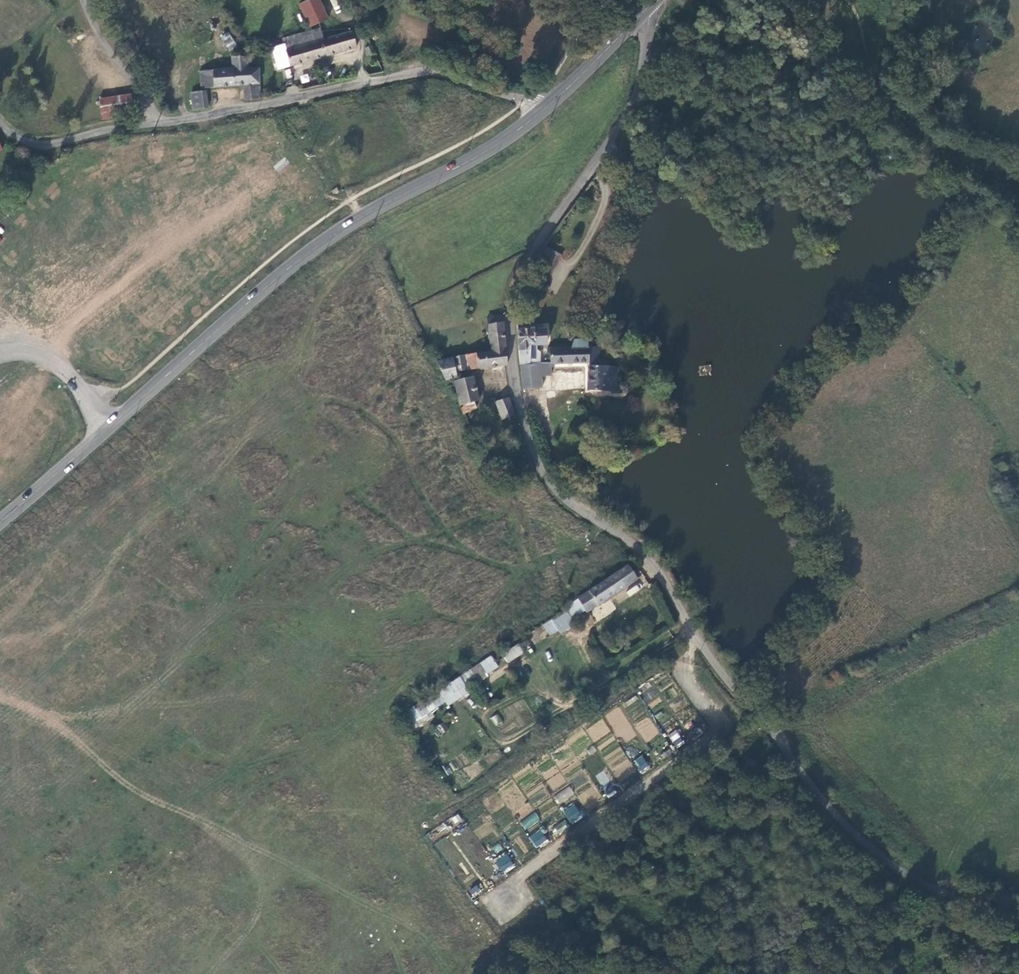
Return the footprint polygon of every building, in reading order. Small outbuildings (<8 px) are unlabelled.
[(320,0),(310,0),(301,4),(310,27),(328,20),(320,0)] [(227,31),(220,36),(229,50),(237,44),(227,31)] [(313,34),(312,31),(284,39),(285,46),(273,49),(279,70),(357,48),(353,32),(325,40),(323,31),(313,34)] [(365,49),(368,56),(374,52),(370,47),(365,49)] [(261,85),(260,68),(248,69),(247,57),(234,58),(235,70),(201,72),(203,88),(245,86),(261,85)] [(246,100),(261,99),(261,85),(245,86),(246,100)] [(193,93),(194,110),(208,109),(206,92),(193,93)] [(132,94),(100,99),(103,119),(135,114),(132,94)] [(316,151),(307,141),(302,145),(311,156),(316,151)] [(561,255),(544,246),(536,260),(553,269),(561,255)] [(503,323),(502,315),(488,317),(489,325),(503,323)] [(503,323),(489,325),(490,333),(492,352),(476,354),(478,368),(506,364),(503,323)] [(532,328),(517,329),(520,364),(530,363),(530,362),(529,348),(539,347),(539,344),(544,344),(544,329),(532,330),(532,328)] [(588,347),(551,349),(551,361),(551,362),(588,361),(588,347)] [(598,347),(588,347),(588,361),(588,365),(608,367),(608,363),(605,363),(605,360),(598,361),(598,347)] [(455,371),(478,368),(476,354),(452,359),(455,371)] [(452,359),(437,362),(446,379),(453,377),(456,376),(455,371),(452,359)] [(542,376),(551,376),(551,362),(551,361),(530,362),(530,363),(520,364),(522,388),(542,386),(542,376)] [(589,389),(615,390),(615,367),(608,367),(588,365),(589,389)] [(473,376),(454,381),(461,405),(466,403),(468,411),(475,408),(473,400),(478,399),(473,376)] [(622,389),(623,389),(625,388),(626,387),(627,386),(627,384),(627,382),(625,381),(624,380),(622,380),(621,381),(619,382),(618,383),(618,385),(619,387),(620,388),(622,389)] [(496,403),(501,418),(512,414),(507,399),(496,403)] [(636,578),(627,565),(578,598),(578,599),(586,610),(587,612),(636,578)] [(630,596),(640,588),(636,584),(626,591),(630,596)] [(568,609),(552,620),(562,634),(576,624),(572,619),(586,610),(578,599),(567,606),(568,609)] [(507,663),(524,653),(518,644),(501,655),(507,663)] [(498,666),(491,656),(401,714),(409,725),(448,699),(498,666)] [(500,714),(492,716),(494,725),(502,724),(500,714)] [(634,725),(646,742),(659,733),(647,716),(634,725)] [(437,736),(448,732),(445,723),(434,727),(437,736)] [(675,730),(667,735),(676,748),(684,743),(675,730)] [(634,760),(639,772),(649,768),(643,755),(634,760)] [(627,759),(619,764),(623,770),(631,765),(627,759)] [(600,786),(609,782),(604,771),(596,774),(600,786)] [(553,796),(559,804),(574,794),(569,786),(553,796)] [(570,824),(583,817),(575,802),(562,809),(570,824)] [(525,830),(540,820),(535,812),(520,821),(525,830)] [(459,814),(450,818),(454,826),(462,821),(459,814)] [(564,820),(551,829),(555,836),(569,827),(564,820)] [(536,848),(548,841),(541,829),(529,836),(536,848)] [(505,853),(494,861),(504,874),(515,866),(505,853)] [(476,885),(468,890),(473,897),(481,892),(476,885)]
